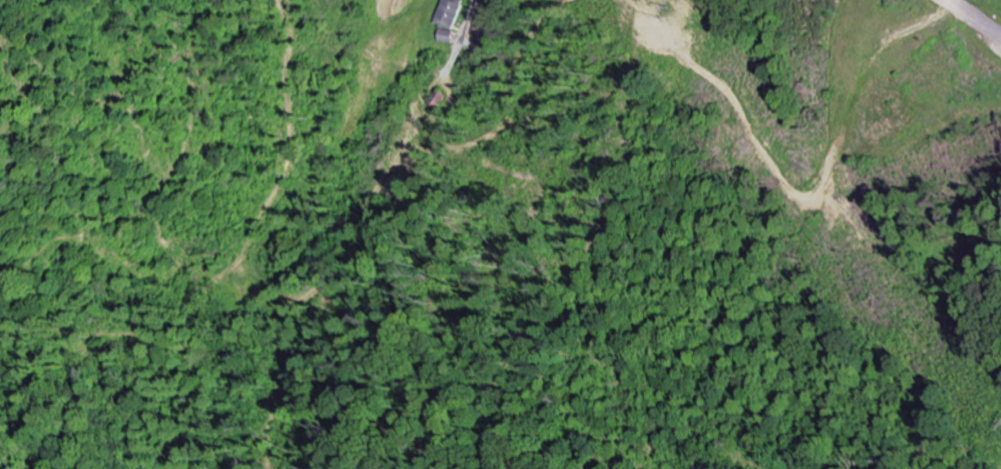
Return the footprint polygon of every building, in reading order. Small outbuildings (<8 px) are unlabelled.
[(452,31),(464,4),(454,0),(446,0),(435,23),(452,31)]
